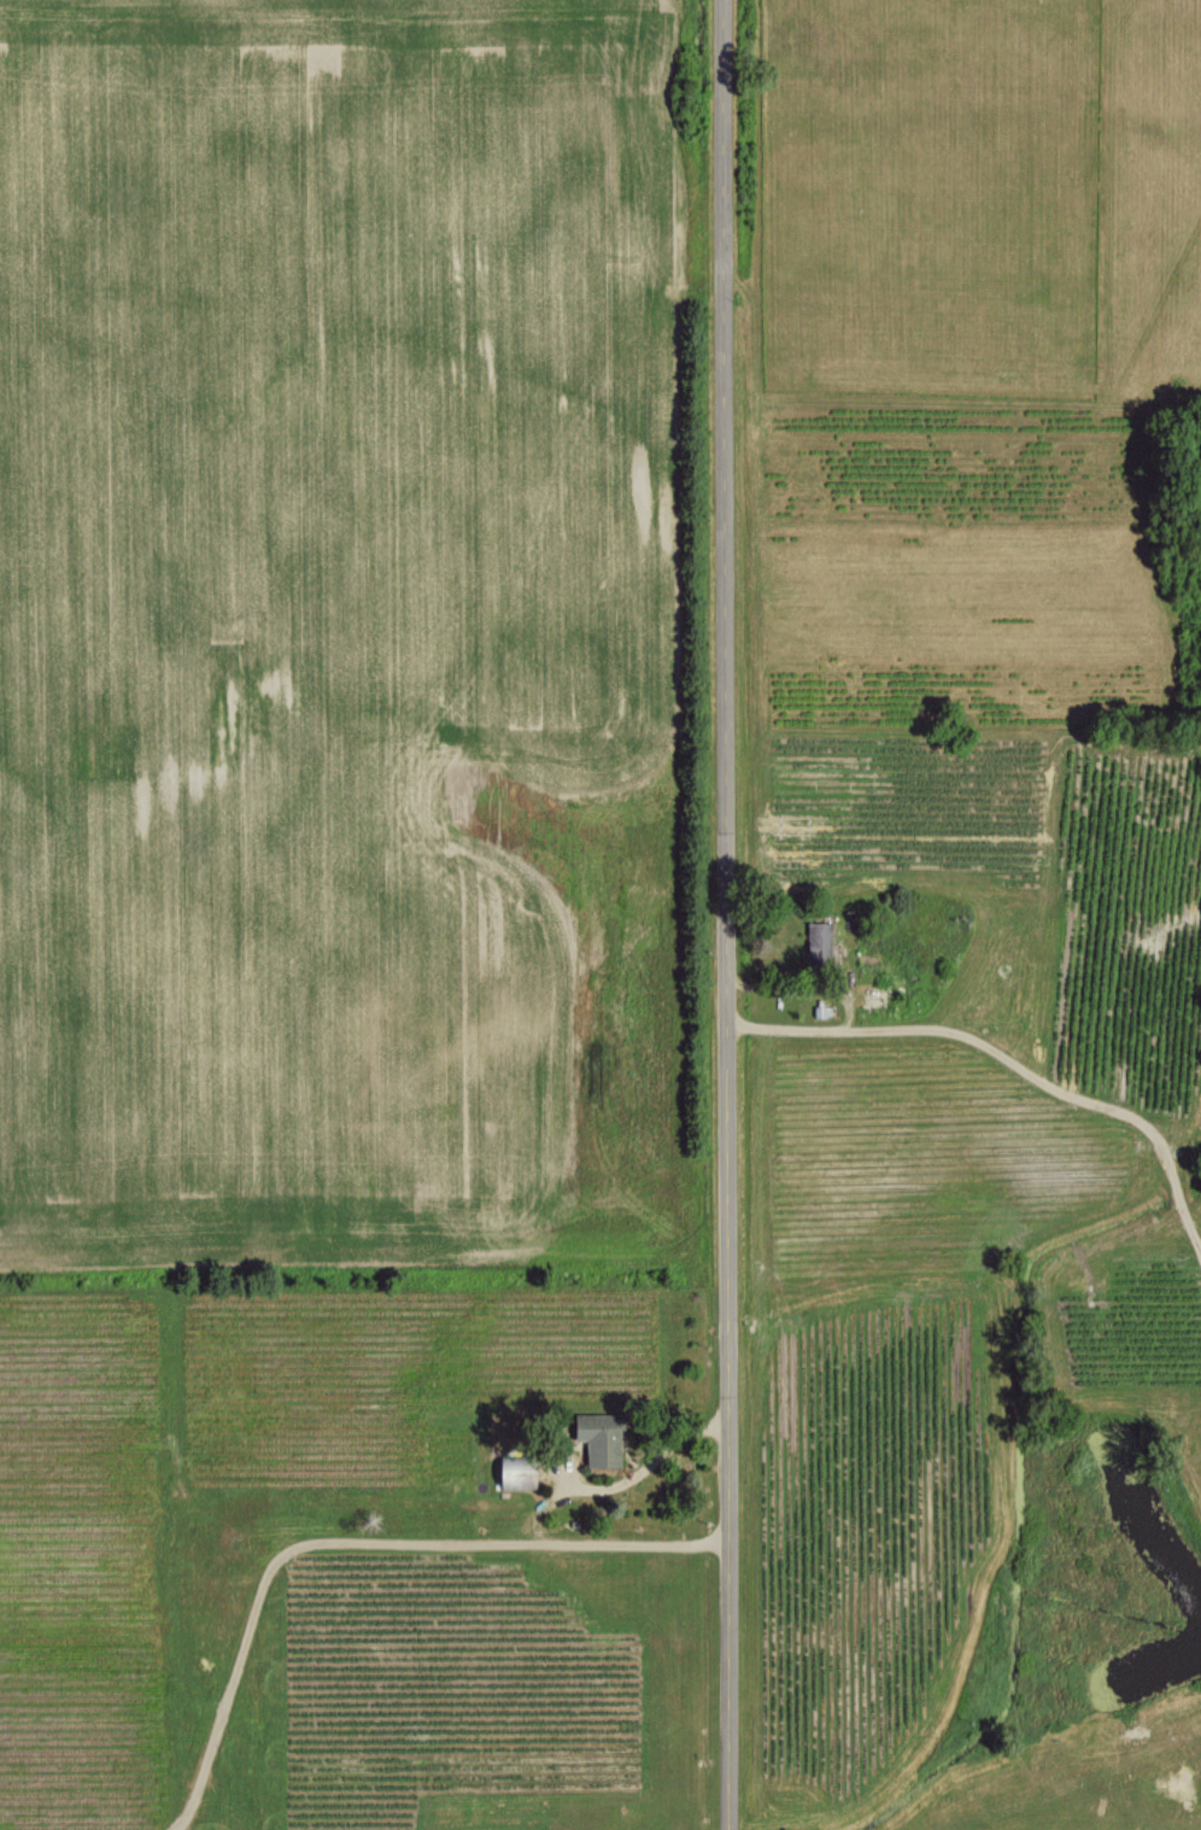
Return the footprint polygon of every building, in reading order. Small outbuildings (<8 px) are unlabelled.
[(830,922),(806,921),(805,961),(829,961),(830,922)] [(583,1467),(616,1466),(616,1414),(570,1414),(570,1439),(583,1439),(583,1467)] [(495,1488),(533,1489),(533,1460),(495,1460),(495,1488)]
